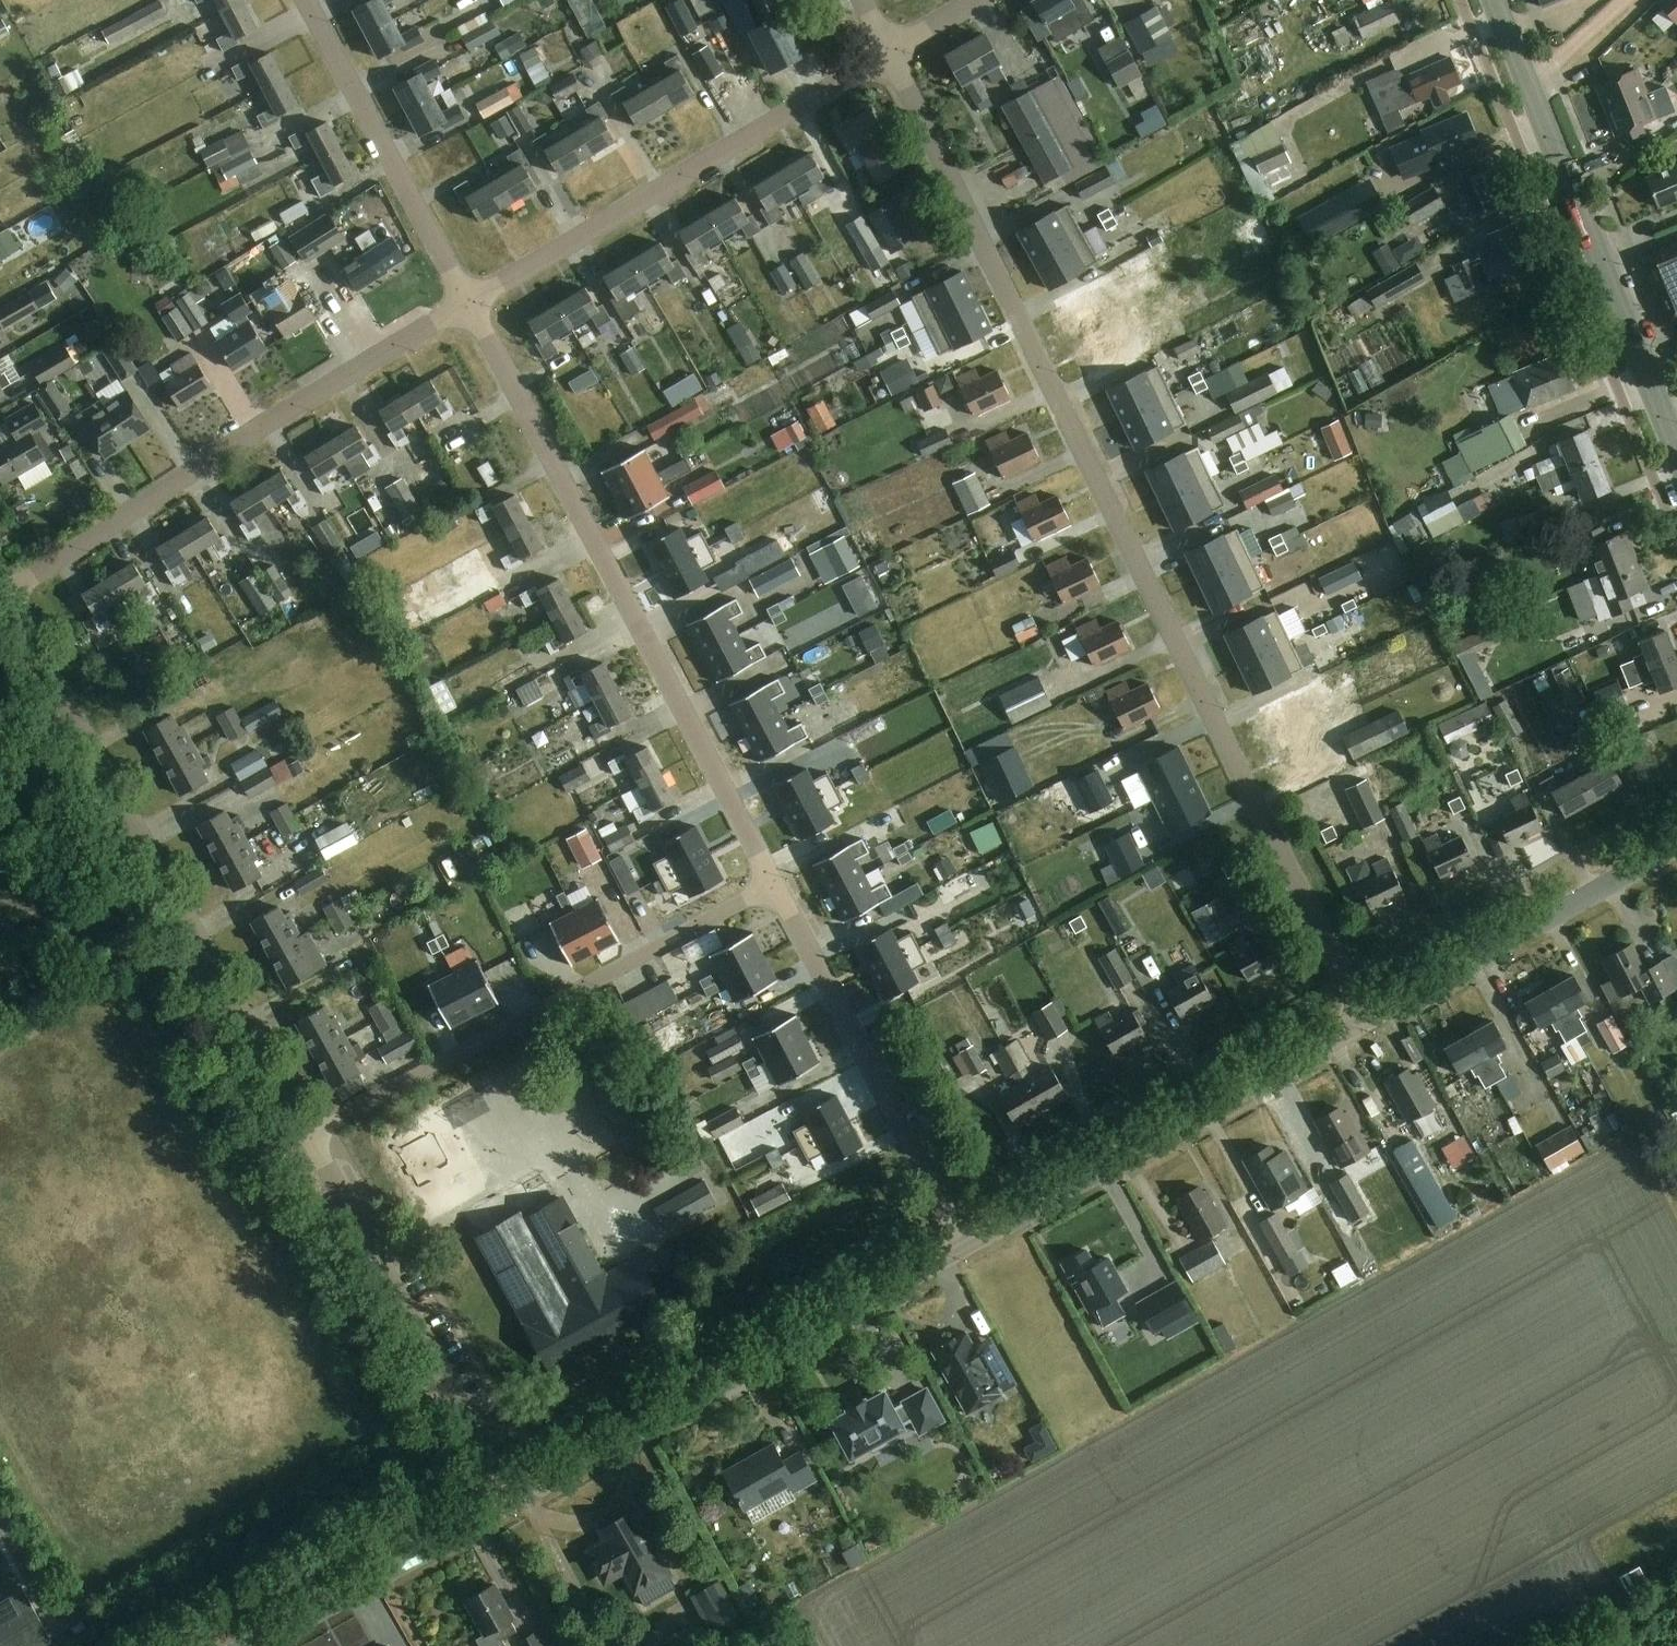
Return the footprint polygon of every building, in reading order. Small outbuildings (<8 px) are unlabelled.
[(168,13),(161,0),(103,30),(110,43),(168,13)] [(224,12),(244,1),(244,0),(217,0),(224,12)] [(367,33),(393,19),(385,3),(391,0),(370,0),(354,8),(367,33)] [(665,6),(672,19),(682,37),(699,28),(689,10),(683,0),(676,0),(665,6)] [(784,16),(787,14),(780,0),(726,0),(745,36),(750,33),(784,16)] [(1033,1),(1046,23),(1072,7),(1083,26),(1096,18),(1085,0),(1035,0),(1033,1)] [(1364,38),(1400,22),(1390,0),(1388,0),(1354,15),(1364,38)] [(1658,1),(1676,22),(1676,21),(1676,0),(1660,0),(1658,1)] [(258,28),(244,1),(224,12),(233,30),(217,38),(224,51),(240,43),(238,39),(258,28)] [(1173,35),(1156,6),(1124,24),(1141,54),(1173,35)] [(804,54),(784,16),(750,33),(745,36),(755,56),(761,53),(771,72),(804,54)] [(502,33),(493,18),(463,36),(471,51),(502,33)] [(402,34),(393,19),(367,33),(380,57),(403,45),(405,50),(426,39),(418,25),(402,34)] [(50,39),(62,58),(89,42),(77,22),(50,39)] [(1002,61),(986,34),(948,56),(963,83),(966,82),(978,103),(990,96),(978,75),(1002,61)] [(1344,38),(1331,41),(1337,60),(1350,56),(1344,38)] [(608,63),(595,39),(580,47),(593,71),(608,63)] [(708,45),(692,54),(707,81),(723,72),(708,45)] [(544,61),(537,47),(521,55),(528,68),(544,61)] [(1129,50),(1107,62),(1120,87),(1142,74),(1129,50)] [(264,89),(285,78),(271,52),(252,62),(249,58),(233,67),(240,79),(255,71),(264,89)] [(673,73),(652,85),(666,109),(695,92),(683,72),(688,69),(679,53),(665,61),(673,73)] [(408,110),(434,96),(426,81),(443,72),(435,57),(413,69),(416,75),(396,86),(408,110)] [(1406,76),(1409,83),(1403,86),(1394,65),(1366,78),(1383,116),(1431,96),(1435,105),(1450,99),(1445,89),(1461,82),(1450,57),(1406,76)] [(1597,84),(1607,108),(1648,92),(1638,67),(1623,73),(1619,64),(1607,68),(1611,78),(1597,84)] [(583,89),(575,73),(551,86),(559,102),(583,89)] [(72,91),(65,75),(54,80),(62,96),(72,91)] [(1100,148),(1061,76),(1004,107),(1045,183),(1063,173),(1068,183),(1104,163),(1097,150),(1100,148)] [(285,78),(264,89),(274,107),(258,115),(265,128),(282,119),(280,115),(299,105),(285,78)] [(525,96),(518,82),(477,103),(484,118),(525,96)] [(666,109),(652,85),(633,97),(626,85),(612,93),(619,105),(624,102),(638,125),(666,109)] [(1658,116),(1648,92),(1607,108),(1617,133),(1631,127),(1635,136),(1647,132),(1643,122),(1658,116)] [(434,96),(408,110),(421,134),(447,121),(450,126),(467,117),(460,103),(443,112),(434,96)] [(574,132),(588,155),(616,139),(605,120),(610,117),(600,100),(587,108),(594,121),(574,132)] [(509,112),(522,135),(535,128),(521,104),(509,112)] [(869,108),(863,108),(849,115),(848,120),(838,126),(851,151),(857,147),(878,182),(884,193),(904,182),(878,136),(884,133),(871,108),(870,109),(869,108)] [(1406,125),(1400,110),(1383,117),(1390,132),(1406,125)] [(522,135),(509,112),(497,119),(510,142),(522,135)] [(1393,145),(1405,175),(1448,157),(1446,152),(1478,139),(1467,112),(1447,120),(1448,122),(1442,125),(1443,126),(1436,129),(1436,128),(1393,145)] [(313,140),(322,158),(342,148),(329,121),(308,132),(306,128),(290,136),(296,149),(313,140)] [(1293,161),(1277,125),(1232,144),(1259,207),(1274,200),(1269,189),(1295,178),(1289,163),(1293,161)] [(174,134),(183,149),(192,144),(183,128),(174,134)] [(251,147),(243,130),(201,149),(209,166),(251,147)] [(588,155),(574,132),(554,144),(547,132),(534,140),(541,152),(546,149),(559,172),(588,155)] [(516,168),(495,180),(509,203),(538,186),(526,167),(531,163),(521,147),(508,155),(516,168)] [(342,148),(322,158),(328,171),(313,179),(322,197),(338,188),(336,184),(356,174),(342,148)] [(265,174),(251,150),(214,170),(228,195),(265,174)] [(784,169),(797,192),(817,180),(824,192),(838,184),(828,169),(824,171),(812,152),(784,169)] [(1647,176),(1659,206),(1676,199),(1676,164),(1647,176)] [(1115,182),(1108,166),(1075,183),(1083,198),(1115,182)] [(1511,203),(1496,166),(1471,176),(1473,180),(1457,187),(1466,209),(1453,215),(1458,227),(1473,221),(1472,219),(1486,213),(1511,203)] [(777,204),(797,192),(784,169),(755,186),(769,209),(764,212),(771,224),(785,216),(777,204)] [(509,203),(495,180),(476,192),(468,179),(455,187),(462,200),(466,198),(480,220),(509,203)] [(1446,206),(1433,187),(1401,207),(1413,227),(1446,206)] [(1334,206),(1299,225),(1310,245),(1345,226),(1379,207),(1369,188),(1334,206)] [(737,197),(709,214),(722,237),(742,225),(749,237),(763,229),(753,213),(748,216),(737,197)] [(917,238),(896,198),(868,213),(890,253),(917,238)] [(310,213),(303,200),(272,216),(279,230),(310,213)] [(1020,230),(1019,230),(1035,260),(1071,240),(1084,233),(1068,204),(1021,231),(1020,230)] [(1116,215),(1111,205),(1099,211),(1104,222),(1116,215)] [(346,238),(328,212),(291,236),(308,263),(346,238)] [(722,237),(709,214),(680,231),(694,254),(689,257),(696,269),(710,261),(702,249),(722,237)] [(1116,215),(1104,222),(1110,232),(1122,226),(1116,215)] [(890,262),(863,216),(847,226),(873,271),(890,262)] [(1534,260),(1517,220),(1488,233),(1491,239),(1484,242),(1486,249),(1478,252),(1490,279),(1534,260)] [(1144,255),(1176,247),(1169,221),(1137,230),(1144,255)] [(380,246),(370,230),(358,238),(367,253),(345,268),(358,289),(388,270),(375,249),(380,246)] [(1071,240),(1035,260),(1052,289),(1053,289),(1052,287),(1099,261),(1084,233),(1071,240)] [(297,261),(284,238),(265,248),(277,272),(297,261)] [(634,259),(647,281),(667,270),(674,282),(688,274),(679,258),(674,261),(662,242),(634,259)] [(1645,257),(1672,323),(1676,320),(1676,244),(1645,257)] [(821,282),(804,252),(791,259),(808,289),(821,282)] [(1483,281),(1473,256),(1453,264),(1464,289),(1483,281)] [(627,294),(647,281),(634,259),(605,276),(619,299),(614,301),(625,320),(643,309),(635,296),(630,299),(627,294)] [(1427,279),(1417,261),(1367,290),(1377,308),(1427,279)] [(797,286),(785,264),(772,271),(784,293),(797,286)] [(962,272),(913,296),(927,324),(977,301),(962,270),(961,271),(962,272)] [(47,280),(0,308),(0,320),(6,330),(58,298),(47,280)] [(206,298),(199,286),(177,299),(196,330),(210,322),(199,302),(206,298)] [(316,316),(298,286),(282,297),(279,292),(266,301),(287,335),(316,316)] [(558,304),(572,327),(592,315),(600,327),(613,319),(604,303),(599,306),(587,287),(558,304)] [(911,299),(905,287),(852,314),(858,327),(911,299)] [(251,311),(239,292),(222,302),(234,321),(236,319),(241,326),(218,341),(235,369),(269,347),(247,313),(251,311)] [(1111,293),(1072,312),(1084,338),(1123,319),(1111,293)] [(1151,302),(1159,323),(1177,317),(1169,295),(1151,302)] [(193,331),(171,297),(156,307),(178,341),(193,331)] [(977,301),(927,324),(941,354),(990,331),(991,332),(992,331),(977,301)] [(572,327),(558,304),(530,321),(542,341),(537,344),(547,359),(560,351),(553,339),(572,327)] [(718,355),(746,342),(730,307),(702,320),(718,355)] [(1123,319),(1084,338),(1097,363),(1135,345),(1123,319)] [(909,346),(900,325),(886,331),(896,353),(909,346)] [(1177,349),(1171,337),(1148,349),(1154,361),(1177,349)] [(139,369),(122,340),(103,351),(120,380),(139,369)] [(753,341),(739,348),(748,365),(762,357),(753,341)] [(75,364),(65,346),(32,366),(42,383),(75,364)] [(614,357),(635,396),(649,388),(629,350),(614,357)] [(213,385),(193,352),(173,365),(178,374),(166,382),(182,407),(197,398),(196,396),(213,385)] [(839,374),(858,365),(852,352),(833,361),(839,374)] [(917,353),(882,371),(894,395),(929,377),(917,353)] [(1576,388),(1562,353),(1514,373),(1515,376),(1502,381),(1513,408),(1526,403),(1528,408),(1576,388)] [(1241,362),(1208,378),(1216,397),(1227,392),(1250,381),(1241,362)] [(1110,387),(1108,388),(1123,419),(1125,418),(1161,401),(1173,395),(1159,365),(1110,389),(1110,387)] [(1208,378),(1202,367),(1189,373),(1194,384),(1208,378)] [(982,377),(978,369),(958,378),(975,414),(1012,397),(999,369),(982,377)] [(568,370),(550,379),(569,414),(587,405),(568,370)] [(1278,392),(1269,372),(1250,381),(1227,392),(1237,412),(1278,392)] [(12,384),(6,373),(0,376),(0,391),(12,384)] [(1208,378),(1194,384),(1199,395),(1213,389),(1208,378)] [(72,410),(54,379),(39,389),(58,419),(72,410)] [(431,379),(406,395),(419,415),(436,405),(446,420),(458,412),(448,397),(444,399),(431,379)] [(942,404),(934,385),(916,393),(925,411),(942,404)] [(129,390),(106,406),(130,442),(153,427),(129,390)] [(419,415),(406,395),(381,411),(394,431),(390,433),(399,448),(411,441),(401,426),(419,415)] [(1125,418),(1123,419),(1138,449),(1139,448),(1139,447),(1187,424),(1173,395),(1161,401),(1125,418)] [(704,413),(696,399),(648,426),(656,440),(704,413)] [(1265,411),(1260,402),(1240,412),(1248,428),(1222,441),(1229,454),(1241,448),(1246,460),(1273,447),(1257,415),(1265,411)] [(35,403),(8,419),(17,436),(0,446),(0,474),(5,482),(54,454),(41,431),(49,426),(35,403)] [(107,457),(130,442),(106,406),(83,421),(107,457)] [(912,406),(898,413),(904,425),(918,418),(912,406)] [(1589,419),(1596,439),(1624,428),(1616,409),(1589,419)] [(1246,427),(1239,412),(1203,431),(1211,446),(1246,427)] [(1527,446),(1511,414),(1457,441),(1472,472),(1527,446)] [(811,443),(799,420),(780,431),(789,447),(795,443),(799,449),(811,443)] [(332,441),(345,461),(362,450),(371,465),(383,458),(374,443),(370,445),(357,425),(332,441)] [(953,443),(946,428),(918,442),(925,457),(953,443)] [(1537,475),(1540,483),(1598,459),(1587,430),(1561,441),(1565,452),(1533,465),(1537,475)] [(1012,440),(1008,432),(988,441),(1005,476),(1042,458),(1029,432),(1012,440)] [(345,461),(332,441),(307,456),(320,477),(315,479),(325,494),(336,487),(327,472),(345,461)] [(1149,469),(1148,469),(1162,500),(1164,499),(1200,482),(1212,476),(1198,447),(1150,470),(1149,469)] [(604,470),(616,494),(660,472),(648,448),(604,470)] [(1246,460),(1240,450),(1228,456),(1233,467),(1246,460)] [(1610,488),(1598,459),(1540,483),(1544,491),(1576,478),(1584,499),(1610,488)] [(1246,460),(1233,467),(1238,477),(1251,471),(1246,460)] [(1293,486),(1285,469),(1240,491),(1248,508),(1293,486)] [(725,488),(717,470),(684,486),(693,504),(725,488)] [(283,471),(258,487),(271,507),(288,496),(298,511),(309,504),(300,488),(296,491),(283,471)] [(992,503),(977,471),(954,481),(968,513),(992,503)] [(660,472),(616,494),(629,518),(673,496),(660,472)] [(1164,499),(1162,500),(1177,530),(1178,530),(1178,529),(1226,505),(1212,476),(1200,482),(1164,499)] [(424,515),(404,477),(387,486),(408,524),(424,515)] [(440,496),(431,481),(419,488),(428,503),(440,496)] [(259,514),(271,507),(258,487),(233,502),(246,522),(242,525),(251,540),(268,529),(259,514)] [(1289,490),(1266,501),(1274,516),(1296,505),(1289,490)] [(1463,490),(1451,498),(1462,515),(1475,507),(1463,490)] [(499,514),(509,531),(530,520),(516,494),(495,505),(493,501),(477,510),(483,522),(499,514)] [(1041,503),(1036,494),(1017,504),(1034,540),(1071,522),(1058,495),(1041,503)] [(1556,519),(1551,505),(1518,519),(1523,533),(1556,519)] [(184,532),(196,553),(214,542),(223,557),(235,550),(225,534),(221,537),(209,517),(184,532)] [(696,518),(646,544),(647,545),(648,544),(662,572),(698,554),(690,539),(703,532),(696,518)] [(350,557),(326,519),(313,528),(337,565),(350,557)] [(530,520),(509,531),(515,543),(499,552),(509,570),(525,562),(522,558),(544,546),(530,520)] [(1584,580),(1585,584),(1638,561),(1627,532),(1610,539),(1605,524),(1575,536),(1582,554),(1589,551),(1598,574),(1584,580)] [(1188,551),(1187,551),(1202,582),(1252,557),(1238,529),(1189,552),(1188,551)] [(742,531),(730,537),(735,545),(746,539),(742,531)] [(196,553),(184,532),(159,548),(171,568),(167,571),(176,586),(194,575),(185,560),(196,553)] [(1280,534),(1269,539),(1273,547),(1284,542),(1280,534)] [(843,535),(822,547),(837,577),(859,565),(843,535)] [(1284,542),(1273,547),(1277,555),(1288,550),(1284,542)] [(1022,565),(1015,549),(990,561),(998,576),(1022,565)] [(698,554),(662,572),(677,600),(676,600),(676,602),(726,576),(719,562),(705,569),(698,554)] [(1072,566),(1068,557),(1048,566),(1050,570),(1035,577),(1043,594),(1057,587),(1065,602),(1102,585),(1090,557),(1072,566)] [(1252,557),(1202,582),(1216,612),(1218,612),(1217,610),(1266,587),(1252,557)] [(791,558),(749,580),(758,598),(800,575),(791,558)] [(1353,561),(1319,578),(1327,595),(1361,578),(1353,561)] [(1648,585),(1638,561),(1585,584),(1600,621),(1637,607),(1631,592),(1648,585)] [(135,563),(110,578),(122,598),(139,588),(149,603),(160,596),(151,580),(147,583),(135,563)] [(293,594),(274,565),(261,573),(280,602),(293,594)] [(279,604),(257,571),(241,582),(262,615),(279,604)] [(863,575),(842,586),(851,604),(872,593),(863,575)] [(93,617),(102,632),(119,621),(110,606),(122,598),(110,578),(84,594),(97,614),(93,617)] [(553,615),(574,604),(560,578),(540,589),(537,585),(521,594),(527,606),(544,597),(553,615)] [(1058,609),(1065,624),(1104,605),(1097,591),(1058,609)] [(739,597),(689,623),(704,652),(740,633),(741,633),(733,618),(746,611),(739,597)] [(1353,598),(1342,603),(1346,611),(1357,606),(1353,598)] [(415,601),(400,602),(403,630),(418,628),(415,601)] [(779,603),(768,609),(772,617),(783,611),(779,603)] [(588,630),(574,604),(553,615),(562,633),(546,642),(553,655),(569,646),(567,641),(588,630)] [(1228,632),(1226,633),(1241,663),(1291,639),(1277,610),(1228,634),(1228,632)] [(292,632),(303,628),(296,612),(285,617),(292,632)] [(784,612),(772,618),(776,626),(788,620),(784,612)] [(1102,628),(1098,619),(1077,629),(1095,665),(1132,647),(1119,620),(1102,628)] [(1324,623),(1311,629),(1317,640),(1329,634),(1324,623)] [(1626,675),(1676,655),(1666,629),(1640,639),(1645,652),(1634,657),(1635,660),(1622,665),(1626,675)] [(740,633),(704,652),(720,681),(769,655),(762,641),(749,648),(741,633),(740,633)] [(1017,652),(1039,646),(1037,638),(1015,644),(1017,652)] [(1291,639),(1241,663),(1256,694),(1257,693),(1256,692),(1305,668),(1291,639)] [(1050,651),(1057,677),(1078,672),(1072,645),(1050,651)] [(1626,675),(1630,686),(1644,680),(1645,684),(1656,680),(1661,692),(1676,685),(1676,657),(1676,655),(1626,675)] [(597,700),(618,688),(605,662),(583,673),(581,669),(565,677),(571,690),(587,681),(597,700)] [(1586,698),(1570,667),(1555,675),(1571,706),(1586,698)] [(210,682),(202,668),(176,682),(184,697),(210,682)] [(1329,705),(1364,693),(1356,670),(1321,682),(1329,705)] [(781,677),(731,703),(746,732),(783,713),(775,698),(788,691),(781,677)] [(1052,705),(1039,677),(1000,696),(1013,723),(1052,705)] [(544,695),(536,680),(518,689),(526,705),(544,695)] [(1132,691),(1128,681),(1108,691),(1126,727),(1162,710),(1149,683),(1132,691)] [(821,683),(809,689),(814,697),(825,690),(821,683)] [(1620,683),(1596,692),(1606,716),(1629,706),(1620,683)] [(632,714),(618,688),(597,700),(606,717),(590,726),(597,738),(613,730),(611,726),(632,714)] [(830,699),(826,691),(814,698),(818,706),(830,699)] [(1524,731),(1506,699),(1494,706),(1511,738),(1524,731)] [(1486,702),(1438,725),(1447,744),(1495,721),(1486,702)] [(248,731),(235,706),(218,715),(231,739),(248,731)] [(783,713),(746,732),(762,761),(811,735),(804,721),(791,728),(783,713)] [(146,729),(158,751),(190,733),(185,723),(179,727),(173,714),(146,729)] [(1395,739),(1383,716),(1344,736),(1355,759),(1395,739)] [(170,772),(202,755),(190,733),(158,751),(170,772)] [(1582,775),(1595,799),(1624,783),(1613,763),(1618,761),(1609,744),(1595,752),(1601,764),(1582,775)] [(1035,786),(1016,745),(980,761),(1000,802),(1035,786)] [(1195,778),(1179,745),(1138,764),(1154,798),(1195,778)] [(632,765),(641,783),(663,772),(649,746),(627,757),(625,753),(609,762),(616,774),(632,765)] [(268,765),(258,747),(230,764),(241,781),(268,765)] [(206,762),(202,755),(170,772),(182,794),(209,779),(201,765),(206,762)] [(822,758),(772,784),(773,785),(774,784),(788,812),(823,794),(816,779),(829,772),(822,758)] [(305,773),(299,760),(288,765),(293,778),(305,773)] [(592,780),(583,763),(559,776),(568,792),(592,780)] [(277,782),(268,767),(242,783),(250,798),(277,782)] [(1359,780),(1354,769),(1333,779),(1338,790),(1359,780)] [(1098,770),(1073,782),(1090,816),(1115,804),(1098,770)] [(868,771),(856,777),(860,785),(872,779),(868,771)] [(677,799),(663,772),(641,783),(651,801),(634,810),(641,822),(657,814),(655,810),(677,799)] [(1595,799),(1582,775),(1561,786),(1554,774),(1541,782),(1550,798),(1555,795),(1566,815),(1595,799)] [(1211,812),(1195,778),(1154,798),(1169,831),(1211,812)] [(1385,819),(1367,780),(1347,789),(1364,828),(1385,819)] [(495,793),(499,805),(517,800),(513,787),(495,793)] [(1544,828),(1526,792),(1512,798),(1517,809),(1498,818),(1510,844),(1544,828)] [(823,794),(788,812),(803,840),(801,840),(802,842),(852,816),(845,802),(831,809),(823,794)] [(295,814),(288,802),(271,812),(278,824),(295,814)] [(1420,835),(1404,802),(1390,808),(1405,842),(1420,835)] [(218,857),(249,840),(239,821),(234,824),(226,810),(200,825),(218,857)] [(296,816),(295,814),(278,824),(285,836),(309,822),(303,812),(296,816)] [(697,823),(647,848),(654,863),(668,856),(676,871),(711,853),(697,825),(698,824),(697,823)] [(346,824),(315,840),(326,860),(357,843),(346,824)] [(636,840),(628,824),(613,832),(609,825),(601,829),(613,852),(636,840)] [(1322,831),(1328,843),(1340,837),(1334,825),(1322,831)] [(1128,832),(1103,844),(1120,877),(1144,865),(1128,832)] [(1444,844),(1439,833),(1424,840),(1441,877),(1475,861),(1463,835),(1444,844)] [(566,847),(580,880),(602,871),(588,837),(566,847)] [(865,837),(815,863),(831,892),(867,873),(859,858),(872,851),(865,837)] [(249,840),(218,857),(236,890),(262,875),(255,861),(260,858),(249,840)] [(360,864),(376,856),(371,846),(355,855),(360,864)] [(902,873),(915,868),(907,849),(895,854),(902,873)] [(684,886),(670,893),(677,907),(727,881),(727,880),(725,880),(711,853),(676,871),(684,886)] [(949,856),(934,864),(942,880),(957,872),(949,856)] [(1406,893),(1389,857),(1373,864),(1379,875),(1374,877),(1366,860),(1347,870),(1361,899),(1365,896),(1372,910),(1406,893)] [(330,879),(326,873),(323,866),(296,882),(303,895),(330,879)] [(867,873),(831,892),(846,921),(896,895),(888,881),(875,888),(867,873)] [(619,880),(627,907),(637,904),(628,876),(619,880)] [(380,895),(391,896),(392,878),(381,878),(380,895)] [(565,891),(557,895),(563,907),(571,903),(565,891)] [(1239,927),(1220,895),(1192,911),(1210,943),(1239,927)] [(331,920),(349,910),(342,898),(325,908),(331,920)] [(599,901),(576,913),(597,952),(619,941),(620,943),(622,942),(599,898),(598,899),(599,901)] [(505,923),(530,914),(525,901),(501,910),(505,923)] [(253,921),(271,954),(309,932),(308,931),(301,935),(291,917),(287,919),(280,906),(253,921)] [(349,910),(331,920),(338,932),(364,918),(357,906),(349,910)] [(551,923),(573,967),(575,966),(574,964),(597,952),(576,913),(553,924),(552,922),(551,923)] [(906,918),(856,944),(857,945),(858,944),(873,972),(908,954),(900,939),(914,932),(906,918)] [(948,923),(937,929),(941,936),(952,930),(948,923)] [(1124,928),(1111,935),(1118,949),(1132,941),(1124,928)] [(953,931),(941,937),(945,945),(957,939),(953,931)] [(309,932),(271,954),(290,986),(327,965),(309,932)] [(709,955),(722,979),(766,956),(753,932),(709,955)] [(1281,961),(1268,936),(1249,946),(1244,936),(1229,944),(1248,979),(1281,961)] [(1646,971),(1632,944),(1603,959),(1613,979),(1607,982),(1616,998),(1642,984),(1651,1001),(1676,988),(1664,962),(1646,971)] [(1134,980),(1116,948),(1099,957),(1117,989),(1134,980)] [(442,949),(434,953),(441,965),(449,961),(442,949)] [(1147,951),(1134,956),(1148,987),(1160,982),(1147,951)] [(434,953),(427,958),(433,969),(441,965),(434,953)] [(908,954),(873,972),(887,1000),(886,1000),(887,1002),(937,976),(929,962),(916,969),(908,954)] [(734,1003),(778,980),(766,956),(722,979),(734,1003)] [(492,1005),(493,1005),(470,961),(468,962),(469,963),(446,975),(468,1016),(491,1004),(492,1005)] [(1215,998),(1195,964),(1175,974),(1181,985),(1169,992),(1182,1017),(1215,998)] [(499,1013),(522,1012),(520,968),(498,969),(499,1013)] [(703,978),(707,987),(716,982),(713,974),(703,978)] [(423,986),(422,987),(445,1031),(447,1030),(446,1029),(468,1016),(446,975),(424,988),(423,986)] [(1551,988),(1578,1036),(1587,1031),(1580,1018),(1583,1016),(1577,1005),(1589,998),(1576,975),(1551,988)] [(666,980),(642,992),(653,1013),(677,1001),(666,980)] [(716,982),(707,987),(710,995),(720,991),(716,982)] [(1578,1036),(1551,988),(1527,1002),(1540,1026),(1551,1020),(1558,1031),(1561,1029),(1568,1041),(1578,1036)] [(389,997),(369,1007),(386,1043),(379,1046),(387,1063),(417,1049),(409,1032),(406,1033),(389,997)] [(1069,1029),(1053,1002),(1033,1013),(1049,1040),(1069,1029)] [(316,1054),(343,1039),(324,1006),(298,1021),(316,1054)] [(1147,1021),(1140,1007),(1116,1021),(1110,1011),(1096,1019),(1116,1054),(1148,1035),(1142,1024),(1147,1021)] [(757,1036),(769,1058),(809,1037),(797,1015),(799,1014),(798,1012),(754,1035),(755,1037),(757,1036)] [(1628,1043),(1613,1015),(1598,1023),(1613,1052),(1628,1043)] [(1497,1082),(1506,1099),(1517,1094),(1500,1064),(1502,1063),(1496,1051),(1508,1044),(1495,1021),(1471,1034),(1497,1082)] [(735,1028),(716,1037),(720,1045),(708,1051),(714,1063),(745,1047),(735,1028)] [(1487,1088),(1497,1082),(1471,1034),(1446,1048),(1459,1071),(1470,1065),(1477,1077),(1480,1075),(1487,1088)] [(780,1083),(824,1060),(823,1059),(821,1060),(809,1037),(769,1058),(781,1081),(779,1082),(780,1083)] [(987,1069),(969,1037),(956,1044),(974,1076),(987,1069)] [(316,1054),(335,1086),(336,1085),(344,1099),(368,1085),(361,1071),(343,1039),(316,1054)] [(1008,1047),(1042,1108),(1068,1093),(1052,1066),(1034,1077),(1028,1066),(1032,1063),(1019,1040),(1008,1047)] [(1016,1122),(1042,1108),(1008,1047),(997,1053),(1010,1076),(1015,1073),(1021,1084),(1001,1096),(1016,1122)] [(744,1061),(748,1070),(760,1064),(755,1056),(746,1060),(744,1061)] [(1557,1056),(1542,1065),(1551,1080),(1566,1072),(1557,1056)] [(743,1079),(735,1057),(707,1068),(715,1090),(743,1079)] [(763,1073),(760,1064),(748,1070),(752,1078),(763,1073)] [(1414,1074),(1410,1068),(1386,1081),(1408,1121),(1437,1105),(1418,1071),(1414,1074)] [(839,1094),(795,1117),(796,1119),(797,1118),(810,1141),(851,1119),(838,1096),(840,1095),(839,1094)] [(1520,1118),(1522,1104),(1508,1102),(1506,1116),(1520,1118)] [(1345,1113),(1341,1107),(1316,1120),(1341,1166),(1370,1150),(1349,1111),(1345,1113)] [(1667,1114),(1676,1134),(1676,1109),(1667,1114)] [(789,1119),(747,1124),(750,1143),(781,1140),(779,1128),(790,1127),(789,1119)] [(851,1119),(810,1141),(822,1163),(820,1164),(821,1165),(865,1142),(864,1141),(863,1141),(851,1119)] [(1571,1125),(1537,1145),(1551,1170),(1585,1150),(1571,1125)] [(695,1134),(703,1150),(713,1145),(705,1129),(695,1134)] [(739,1130),(712,1138),(715,1148),(742,1139),(739,1130)] [(1277,1155),(1271,1145),(1246,1159),(1274,1209),(1308,1190),(1285,1150),(1277,1155)] [(718,1159),(729,1186),(744,1180),(733,1154),(718,1159)] [(1451,1169),(1464,1185),(1477,1175),(1464,1159),(1451,1169)] [(1370,1211),(1349,1173),(1331,1183),(1352,1221),(1370,1211)] [(717,1201),(705,1179),(654,1209),(666,1230),(717,1201)] [(791,1199),(782,1183),(751,1200),(759,1216),(791,1199)] [(1205,1192),(1201,1185),(1176,1199),(1200,1240),(1228,1224),(1209,1190),(1205,1192)] [(607,1275),(563,1196),(526,1217),(523,1211),(479,1236),(528,1323),(527,1324),(550,1367),(664,1303),(651,1279),(664,1271),(652,1250),(607,1275)] [(1299,1252),(1277,1212),(1259,1222),(1281,1262),(1299,1252)] [(1226,1262),(1214,1239),(1180,1258),(1193,1281),(1226,1262)] [(1096,1265),(1088,1249),(1063,1263),(1089,1311),(1127,1291),(1110,1258),(1096,1265)] [(1331,1279),(1339,1297),(1357,1290),(1349,1272),(1331,1279)] [(1177,1280),(1136,1303),(1154,1333),(1161,1328),(1168,1339),(1200,1320),(1177,1280)] [(1237,1347),(1224,1321),(1212,1328),(1225,1353),(1237,1347)] [(948,1366),(944,1369),(963,1403),(980,1393),(986,1404),(1002,1394),(1001,1392),(1017,1383),(1003,1359),(991,1337),(990,1334),(974,1343),(967,1331),(938,1348),(948,1366)] [(944,1419),(927,1389),(904,1401),(905,1403),(893,1409),(885,1392),(867,1402),(865,1399),(850,1408),(851,1411),(833,1420),(852,1455),(904,1427),(902,1424),(913,1418),(921,1432),(944,1419)] [(963,1403),(968,1413),(986,1404),(980,1393),(963,1403)] [(785,1461),(775,1443),(725,1471),(747,1509),(791,1484),(795,1491),(817,1479),(801,1452),(785,1461)] [(639,1518),(633,1517),(605,1533),(609,1540),(594,1548),(592,1554),(605,1576),(611,1578),(626,1570),(631,1580),(637,1581),(662,1567),(664,1561),(639,1518)] [(830,1565),(854,1547),(845,1534),(820,1552),(830,1565)] [(742,1618),(721,1579),(691,1596),(713,1635),(742,1618)] [(495,1584),(468,1599),(486,1633),(477,1638),(482,1645),(504,1645),(507,1644),(504,1639),(518,1630),(512,1620),(515,1618),(495,1584)] [(57,1644),(52,1635),(54,1634),(50,1625),(47,1626),(25,1587),(0,1601),(0,1645),(55,1645),(57,1644)] [(83,1621),(72,1627),(76,1634),(87,1628),(84,1621),(83,1621)] [(549,1628),(537,1635),(535,1631),(519,1640),(522,1645),(559,1645),(549,1628)]
